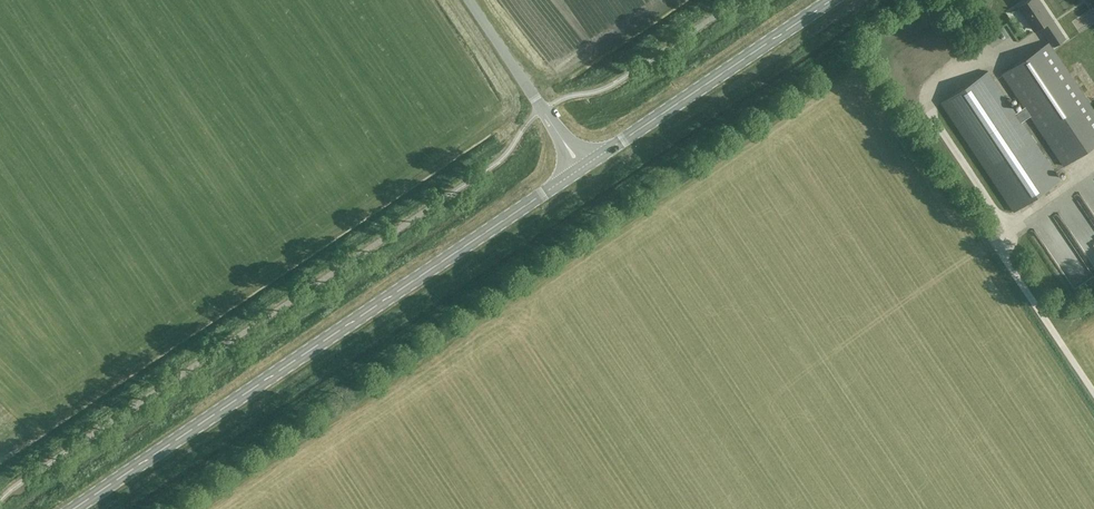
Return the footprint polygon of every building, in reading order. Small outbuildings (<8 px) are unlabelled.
[(1038,0),(1028,0),(1018,7),(1024,16),(1026,15),(1036,30),(1041,26),(1051,41),(1054,46),(1066,38),(1045,7),(1043,8),(1038,0)] [(930,4),(924,8),(928,15),(935,11),(930,4)] [(1054,46),(1051,41),(1002,74),(1025,107),(1016,112),(988,71),(941,102),(1014,211),(1061,179),(1022,121),(1030,115),(1063,165),(1093,145),(1093,109),(1052,47),(1054,46)] [(1051,226),(1042,232),(1046,238),(1055,233),(1051,226)]
